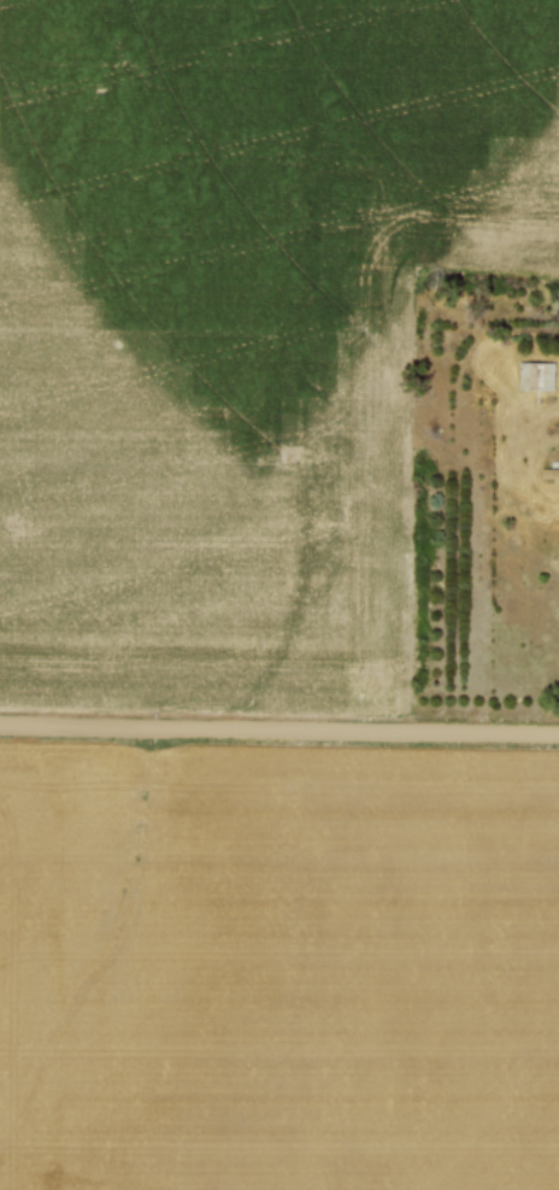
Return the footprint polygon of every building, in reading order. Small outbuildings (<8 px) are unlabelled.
[(518,362),(518,387),(555,386),(555,362),(518,362)]
